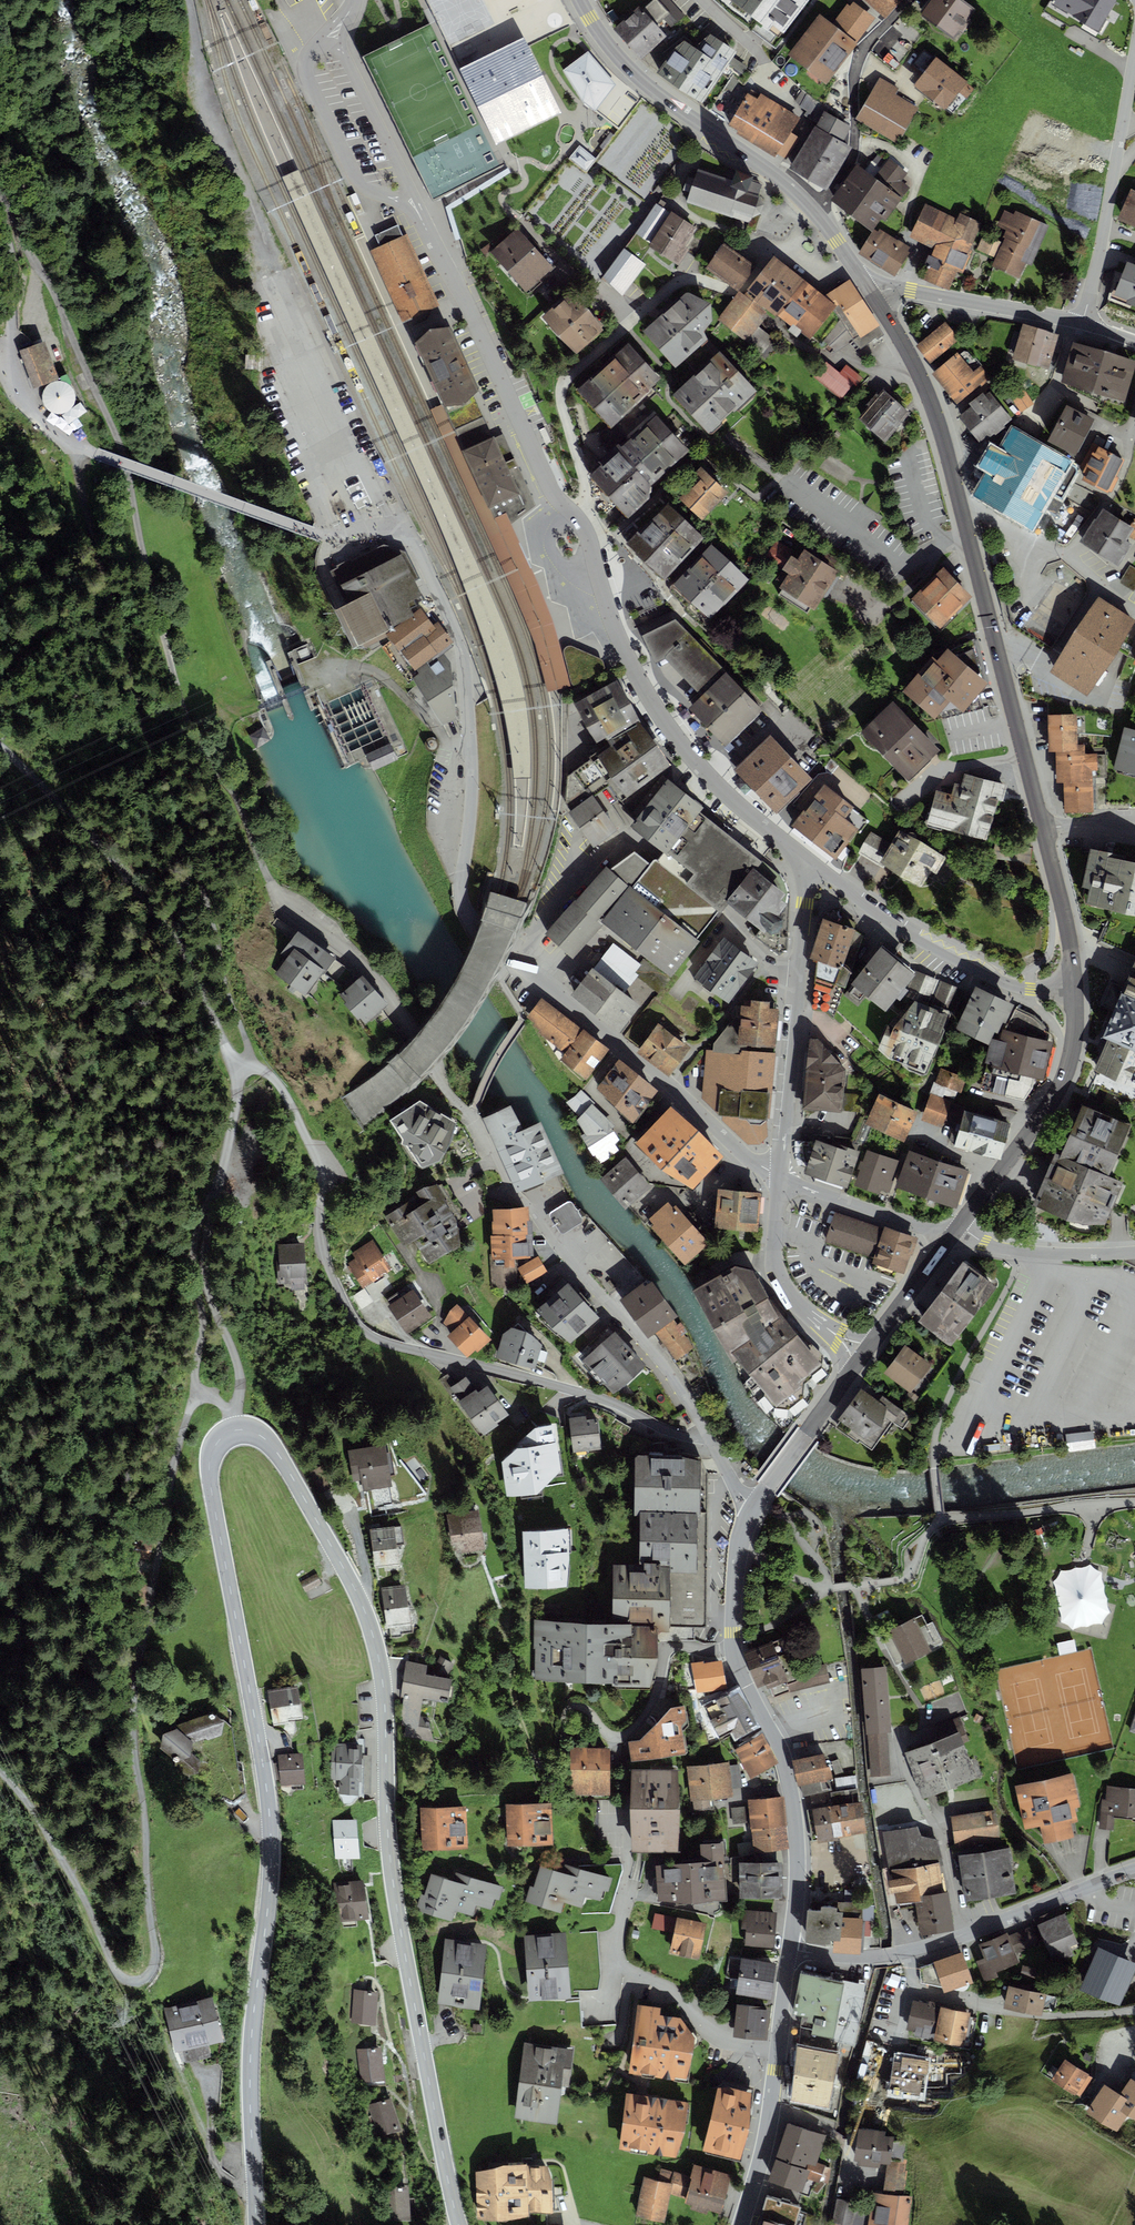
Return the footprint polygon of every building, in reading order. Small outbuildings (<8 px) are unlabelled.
[(456,62),(512,34),(495,0),(426,0),(456,62)] [(613,29),(641,59),(667,35),(657,24),(663,19),(669,25),(675,20),(677,22),(685,15),(671,0),(654,0),(643,10),(639,5),(616,27),(613,29)] [(769,30),(773,25),(783,33),(808,0),(728,0),(769,30)] [(885,19),(903,0),(865,0),(885,19)] [(964,0),(929,0),(920,13),(955,38),(960,31),(964,33),(973,20),(969,18),(976,9),(964,0)] [(1117,0),(1055,0),(1053,4),(1098,31),(1117,0)] [(832,23),(819,13),(787,54),(826,84),(858,43),(857,42),(876,18),(853,1),(849,5),(847,4),(832,23)] [(430,24),(362,56),(431,198),(499,166),(430,24)] [(672,49),(656,72),(703,102),(728,64),(742,74),(747,67),(733,57),(737,51),(710,34),(695,47),(685,40),(672,49)] [(524,37),(460,68),(497,143),(561,112),(524,37)] [(976,87),(925,47),(912,64),(923,72),(913,85),(945,110),(946,108),(954,114),(976,87)] [(588,51),(564,70),(583,102),(596,110),(615,84),(588,51)] [(898,89),(880,78),(855,119),(897,144),(919,108),(895,94),(898,89)] [(800,117),(760,93),(758,98),(747,91),(727,124),(737,130),(735,133),(775,157),(777,154),(784,158),(798,136),(791,132),(800,117)] [(829,108),(807,94),(800,106),(807,111),(805,115),(818,123),(791,168),(826,188),(850,147),(842,142),(852,126),(827,111),(829,108)] [(580,145),(569,159),(587,172),(597,159),(580,145)] [(879,153),(872,162),(881,168),(888,160),(879,153)] [(865,170),(856,164),(832,198),(873,230),(881,218),(886,221),(911,187),(902,181),(908,173),(889,158),(888,160),(881,168),(872,162),(871,161),(865,170)] [(510,172),(508,168),(445,207),(455,240),(460,239),(451,209),(510,172)] [(688,201),(750,223),(752,216),(760,214),(762,208),(764,204),(759,195),(758,195),(762,185),(750,181),(752,175),(736,169),(731,181),(698,169),(695,178),(688,176),(683,189),(691,192),(688,201)] [(513,652),(506,632),(485,580),(299,170),(283,177),(464,586),(483,639),(496,679),(503,707),(510,745),(514,777),(530,777),(530,751),(529,731),(526,703),(523,687),(520,674),(513,652)] [(1131,188),(1117,219),(1134,227),(1134,190),(1131,188)] [(671,212),(670,212),(656,203),(634,232),(636,233),(651,243),(649,246),(650,247),(678,265),(688,249),(685,247),(696,227),(671,212)] [(957,219),(926,207),(912,236),(934,249),(922,279),(949,289),(957,272),(963,273),(982,222),(960,213),(957,219)] [(1014,214),(1004,210),(997,226),(1006,230),(1003,237),(1005,238),(992,266),(1018,278),(1025,262),(1031,265),(1049,225),(1015,210),(1014,214)] [(380,246),(372,249),(404,320),(438,305),(406,234),(403,235),(398,224),(375,235),(380,246)] [(516,228),(490,252),(526,291),(552,268),(516,228)] [(878,231),(874,228),(859,254),(894,276),(909,251),(908,250),(910,247),(879,228),(878,231)] [(651,243),(636,233),(625,248),(641,261),(650,247),(649,246),(651,243)] [(1000,241),(983,234),(977,249),(994,256),(1000,241)] [(724,242),(705,268),(738,291),(756,266),(724,242)] [(623,247),(602,276),(623,295),(646,264),(641,261),(625,248),(623,247)] [(774,256),(747,289),(756,296),(754,299),(776,317),(777,315),(804,280),(774,256)] [(1127,261),(1114,294),(1127,300),(1126,303),(1134,307),(1134,264),(1127,261)] [(880,325),(849,279),(823,296),(836,306),(833,309),(840,320),(823,340),(837,351),(854,341),(861,348),(876,337),(877,339),(883,334),(878,326),(880,325)] [(804,280),(777,315),(791,325),(788,330),(796,337),(800,332),(810,338),(833,309),(836,306),(823,296),(804,280)] [(739,290),(717,319),(746,342),(748,340),(759,326),(764,319),(762,318),(767,312),(739,290)] [(571,291),(542,316),(576,355),(605,330),(571,291)] [(663,312),(642,330),(675,368),(685,359),(704,342),(708,339),(700,330),(713,320),(710,302),(687,291),(663,312)] [(945,321),(918,345),(931,362),(959,339),(945,321)] [(1059,334),(1022,323),(1012,359),(1048,370),(1059,334)] [(429,328),(416,342),(444,406),(463,403),(473,395),(479,390),(450,326),(429,328)] [(770,334),(759,326),(748,340),(759,348),(770,334)] [(609,425),(610,427),(636,404),(652,389),(651,387),(661,378),(628,342),(576,388),(609,425)] [(696,371),(715,354),(704,342),(685,359),(696,371)] [(1073,342),(1060,381),(1125,401),(1134,365),(1134,360),(1073,342)] [(45,343),(20,352),(34,389),(59,380),(45,343)] [(696,371),(672,393),(708,433),(732,411),(734,412),(758,390),(720,349),(715,354),(696,371)] [(933,373),(957,403),(979,385),(981,387),(991,378),(980,365),(973,371),(957,352),(933,373)] [(823,359),(811,375),(842,398),(859,375),(846,365),(840,373),(823,359)] [(43,392),(42,397),(42,402),(44,407),(48,411),(52,413),(57,415),(62,414),(67,412),(71,409),(74,405),(75,400),(75,395),(73,390),(69,386),(65,383),(60,382),(55,382),(50,384),(46,387),(43,392)] [(869,406),(858,418),(884,442),(910,413),(883,389),(878,394),(876,393),(866,404),(869,406)] [(971,406),(959,416),(980,443),(994,433),(995,435),(1006,427),(1004,425),(1012,418),(989,391),(985,394),(983,392),(969,403),(971,406)] [(463,403),(444,406),(465,450),(493,437),(473,395),(463,403)] [(612,454),(651,419),(636,404),(610,427),(609,425),(600,433),(600,440),(612,454)] [(1094,419),(1066,404),(1047,440),(1075,455),(1094,419)] [(444,406),(433,410),(523,607),(532,627),(540,649),(545,667),(550,690),(570,684),(554,624),(530,569),(511,522),(500,529),(490,507),(465,450),(444,406)] [(612,454),(590,475),(628,517),(649,497),(650,485),(689,450),(656,414),(651,419),(612,454)] [(988,470),(974,495),(1032,528),(1052,493),(1062,499),(1077,473),(1078,471),(1077,469),(1077,468),(1075,466),(1071,464),(1072,461),(1013,427),(1000,450),(991,445),(979,465),(988,470)] [(465,450),(490,507),(528,490),(503,433),(497,435),(493,437),(465,450)] [(1106,440),(1097,435),(1080,468),(1084,469),(1082,472),(1085,473),(1082,479),(1108,492),(1109,491),(1111,492),(1119,477),(1116,476),(1124,459),(1102,448),(1106,440)] [(557,464),(551,467),(560,484),(566,481),(557,464)] [(702,467),(676,494),(703,520),(729,492),(702,467)] [(535,505),(528,490),(490,507),(500,529),(511,522),(522,515),(535,505)] [(873,494),(865,505),(877,513),(885,502),(873,494)] [(668,500),(627,542),(664,578),(705,536),(668,500)] [(1096,519),(1094,518),(1079,542),(1117,566),(1132,543),(1127,540),(1129,537),(1134,528),(1130,526),(1103,508),(1096,519)] [(791,550),(775,540),(766,556),(782,565),(791,550)] [(345,603),(338,606),(357,646),(362,643),(390,630),(389,628),(404,620),(414,615),(413,613),(407,602),(422,595),(415,581),(420,578),(415,568),(409,557),(407,552),(384,544),(352,560),(351,558),(336,565),(337,567),(329,571),(345,603)] [(711,544),(673,584),(710,619),(748,578),(711,544)] [(838,570),(804,549),(798,559),(792,555),(782,569),(789,573),(780,588),(813,609),(838,570)] [(1130,565),(1119,582),(1134,592),(1134,590),(1134,568),(1130,565)] [(943,567),(911,598),(940,628),(972,596),(943,567)] [(1050,672),(1087,696),(1134,621),(1134,620),(1098,597),(1050,672)] [(357,646),(338,606),(334,609),(353,648),(357,646)] [(388,637),(415,670),(416,669),(426,663),(427,664),(443,653),(453,646),(451,644),(454,642),(438,621),(433,625),(420,608),(413,613),(414,615),(404,620),(390,631),(386,634),(388,637)] [(675,620),(642,635),(655,663),(665,658),(701,696),(690,708),(726,745),(764,709),(675,620)] [(390,630),(362,643),(365,648),(388,637),(386,634),(390,631),(390,630)] [(985,679),(974,640),(950,650),(985,679)] [(564,652),(564,654),(571,681),(572,684),(573,686),(575,687),(578,687),(581,686),(603,673),(604,671),(605,667),(604,664),(602,661),(599,659),(573,647),(570,647),(567,648),(565,650),(564,652)] [(932,656),(902,691),(935,718),(950,700),(964,712),(988,682),(985,679),(950,650),(947,648),(937,660),(932,656)] [(419,672),(412,678),(442,725),(457,719),(450,662),(443,653),(427,664),(426,663),(416,669),(419,672)] [(617,680),(575,703),(597,742),(606,737),(608,740),(638,719),(617,680)] [(1049,700),(1050,715),(1073,713),(1073,707),(1049,700)] [(892,701),(860,732),(908,781),(940,749),(892,701)] [(1050,715),(1048,715),(1049,752),(1056,752),(1085,751),(1085,745),(1080,744),(1079,734),(1111,737),(1111,716),(1073,707),(1073,713),(1050,715)] [(611,744),(590,757),(591,759),(610,785),(621,801),(670,763),(638,719),(608,740),(611,744)] [(1112,769),(1134,775),(1134,729),(1124,726),(1112,769)] [(263,727),(248,735),(254,747),(269,739),(263,727)] [(770,734),(733,769),(753,789),(777,814),(813,779),(770,734)] [(375,772),(400,760),(392,744),(368,756),(375,772)] [(1085,751),(1056,752),(1057,782),(1063,782),(1092,781),(1092,778),(1107,777),(1106,753),(1085,753),(1085,751)] [(570,811),(568,812),(595,847),(619,828),(593,797),(610,785),(591,759),(568,776),(566,804),(570,811)] [(669,769),(670,763),(621,801),(634,821),(668,779),(669,769)] [(935,789),(926,824),(987,841),(998,799),(1003,800),(1007,785),(963,773),(960,784),(954,782),(951,793),(935,789)] [(704,807),(668,779),(634,821),(631,826),(664,852),(666,854),(700,812),(704,807)] [(1092,781),(1063,782),(1064,813),(1094,812),(1092,781)] [(855,807),(824,783),(791,825),(835,858),(856,830),(860,833),(869,821),(853,809),(855,807)] [(760,861),(700,812),(666,854),(664,852),(661,856),(657,860),(654,859),(651,864),(632,887),(697,939),(717,910),(720,913),(722,909),(727,904),(725,902),(760,861)] [(891,844),(871,833),(859,854),(883,868),(884,865),(922,887),(932,871),(936,874),(946,856),(916,840),(917,838),(917,835),(916,834),(915,832),(912,831),(910,831),(908,832),(907,834),(899,830),(891,844)] [(1086,903),(1134,913),(1134,862),(1119,858),(1120,854),(1090,847),(1081,887),(1089,889),(1086,903)] [(606,866),(573,901),(601,921),(629,885),(632,887),(651,864),(635,851),(610,870),(606,866)] [(779,873),(760,861),(725,902),(727,904),(760,929),(755,937),(778,955),(787,949),(788,902),(789,892),(786,882),(779,873)] [(629,885),(601,921),(603,923),(672,977),(700,941),(697,939),(632,887),(629,885)] [(573,901),(544,934),(573,958),(603,923),(601,921),(573,901)] [(827,913),(825,918),(854,928),(856,922),(843,916),(843,914),(842,912),(838,910),(835,910),(830,911),(827,913)] [(825,918),(823,918),(809,958),(818,961),(842,969),(855,932),(856,929),(854,928),(825,918)] [(335,955),(297,928),(278,954),(284,959),(273,974),(305,998),(323,974),(324,975),(335,960),(335,955)] [(863,937),(855,932),(842,969),(837,983),(846,986),(863,937)] [(723,936),(693,977),(728,1003),(759,962),(723,936)] [(592,967),(571,995),(621,1033),(642,1005),(625,992),(637,976),(659,993),(669,979),(643,960),(641,963),(613,942),(593,968),(592,967)] [(913,971),(882,946),(851,983),(852,984),(867,996),(886,1011),(908,983),(916,973),(913,971)] [(1101,1038),(1108,1041),(1097,1070),(1134,1087),(1134,957),(1101,1038)] [(842,969),(818,961),(812,1010),(824,1012),(833,1020),(846,986),(837,983),(842,969)] [(930,1002),(939,980),(913,969),(913,971),(916,973),(908,983),(904,994),(924,1002),(927,1001),(930,1002)] [(388,1004),(362,975),(340,995),(346,1002),(344,1004),(358,1020),(360,1018),(365,1024),(388,1004)] [(940,980),(931,1002),(947,1009),(956,987),(940,980)] [(867,996),(852,984),(844,995),(858,1006),(867,996)] [(955,1028),(988,1044),(994,1031),(997,1033),(1003,1022),(1005,1023),(1014,1005),(975,986),(955,1028)] [(713,1044),(712,1051),(741,1053),(742,1050),(746,1051),(747,1044),(738,1043),(741,1005),(750,1006),(751,999),(762,1000),(763,989),(750,989),(732,1013),(735,1017),(713,1044)] [(583,1029),(541,998),(526,1017),(534,1023),(532,1025),(540,1030),(538,1033),(545,1038),(559,1061),(560,1060),(583,1029)] [(762,1000),(751,999),(750,1006),(741,1005),(738,1043),(747,1044),(775,1047),(778,1008),(776,1008),(776,1002),(762,1000)] [(948,1015),(914,1000),(894,1026),(887,1024),(878,1049),(889,1058),(925,1073),(948,1015)] [(658,1023),(636,1052),(669,1076),(690,1047),(658,1023)] [(609,1049),(583,1029),(560,1060),(586,1080),(609,1049)] [(985,1064),(992,1066),(1036,1078),(1043,1079),(1053,1042),(1002,1029),(999,1040),(992,1038),(985,1064)] [(819,1040),(809,1039),(802,1109),(841,1113),(842,1111),(850,1111),(860,1112),(862,1094),(844,1093),(846,1070),(819,1040)] [(769,1120),(776,1053),(746,1051),(742,1050),(741,1053),(712,1051),(705,1050),(702,1098),(718,1115),(722,1116),(722,1120),(748,1145),(759,1144),(768,1135),(767,1120),(769,1120)] [(658,1091),(618,1058),(596,1088),(633,1123),(658,1091)] [(941,1065),(934,1083),(958,1092),(961,1093),(968,1075),(941,1065)] [(1033,1087),(1036,1078),(992,1066),(990,1074),(1009,1079),(1004,1096),(1024,1101),(1033,1087)] [(1004,1096),(1009,1079),(990,1074),(984,1072),(979,1090),(1004,1096)] [(930,1092),(931,1092),(944,1097),(944,1096),(955,1100),(958,1092),(934,1083),(934,1082),(930,1092)] [(592,1105),(593,1106),(595,1103),(581,1090),(575,1096),(566,1103),(580,1118),(592,1105)] [(944,1097),(931,1092),(921,1120),(940,1127),(944,1116),(956,1121),(962,1103),(944,1097)] [(879,1093),(866,1123),(904,1141),(918,1111),(879,1093)] [(420,1100),(389,1120),(402,1139),(401,1144),(405,1145),(421,1168),(440,1160),(451,1143),(456,1122),(420,1100)] [(511,1105),(482,1118),(497,1149),(518,1140),(515,1133),(522,1129),(511,1105)] [(580,1118),(577,1120),(585,1134),(581,1136),(599,1164),(619,1150),(615,1144),(619,1140),(612,1129),(615,1125),(593,1106),(592,1105),(580,1118)] [(671,1105),(634,1143),(660,1170),(693,1189),(723,1156),(671,1105)] [(1130,1125),(1082,1105),(1061,1155),(1055,1152),(1033,1204),(1082,1225),(1105,1224),(1123,1182),(1108,1176),(1130,1125)] [(1011,1122),(964,1109),(960,1124),(957,1123),(956,1126),(954,1126),(952,1136),(957,1137),(955,1147),(1001,1159),(1011,1122)] [(563,1173),(541,1122),(522,1129),(515,1133),(518,1140),(497,1149),(516,1193),(563,1173)] [(807,1167),(805,1174),(847,1188),(860,1151),(836,1143),(835,1146),(816,1139),(815,1142),(800,1142),(802,1165),(807,1167)] [(896,1187),(926,1197),(939,1160),(926,1156),(928,1150),(913,1145),(911,1151),(909,1150),(896,1187)] [(860,1169),(854,1186),(879,1194),(881,1190),(889,1192),(892,1184),(889,1184),(897,1160),(866,1149),(862,1161),(860,1160),(858,1169),(860,1169)] [(625,1157),(600,1179),(625,1209),(651,1188),(625,1157)] [(926,1197),(956,1207),(969,1171),(939,1160),(926,1197)] [(409,1201),(386,1217),(404,1246),(413,1240),(428,1263),(460,1246),(458,1226),(463,1219),(441,1184),(438,1185),(437,1183),(417,1191),(425,1203),(415,1209),(409,1201)] [(761,1193),(718,1189),(715,1228),(758,1232),(761,1193)] [(567,1201),(550,1212),(549,1213),(549,1215),(549,1216),(549,1218),(559,1232),(560,1233),(561,1234),(563,1234),(565,1233),(582,1223),(582,1222),(583,1221),(583,1219),(582,1218),(573,1202),(572,1202),(571,1201),(569,1201),(567,1201)] [(654,1225),(652,1227),(685,1264),(708,1244),(690,1224),(695,1219),(688,1211),(684,1215),(675,1206),(673,1208),(668,1202),(648,1219),(654,1225)] [(528,1207),(492,1209),(493,1221),(492,1221),(493,1235),(532,1233),(531,1221),(529,1221),(528,1207)] [(884,1226),(834,1210),(824,1240),(874,1257),(884,1226)] [(872,1262),(905,1273),(917,1237),(884,1226),(872,1262)] [(532,1233),(493,1235),(490,1235),(492,1260),(489,1260),(491,1287),(518,1286),(516,1259),(531,1258),(531,1256),(534,1256),(532,1233)] [(348,1263),(363,1287),(392,1269),(372,1240),(351,1253),(355,1258),(348,1263)] [(304,1243),(278,1245),(279,1259),(276,1259),(278,1285),(291,1284),(291,1291),(305,1289),(304,1283),(307,1282),(304,1243)] [(538,1256),(518,1268),(527,1284),(547,1272),(538,1256)] [(963,1260),(918,1321),(951,1346),(996,1285),(963,1260)] [(735,1265),(693,1290),(733,1363),(737,1360),(774,1407),(788,1409),(803,1397),(804,1383),(808,1379),(822,1367),(822,1355),(787,1319),(769,1298),(752,1269),(735,1265)] [(642,1282),(619,1299),(648,1338),(655,1332),(674,1318),(678,1316),(652,1280),(645,1285),(642,1282)] [(568,1283),(536,1310),(552,1327),(570,1344),(600,1317),(568,1283)] [(391,1304),(388,1306),(407,1335),(432,1318),(412,1289),(410,1291),(407,1286),(388,1299),(391,1304)] [(772,1296),(769,1298),(787,1319),(787,1314),(772,1296)] [(450,1310),(443,1323),(452,1332),(447,1336),(467,1358),(475,1351),(477,1353),(492,1339),(469,1315),(468,1315),(457,1303),(450,1310)] [(674,1318),(655,1332),(675,1362),(692,1350),(695,1348),(684,1333),(686,1332),(680,1323),(678,1324),(674,1318)] [(503,1333),(496,1357),(535,1368),(542,1345),(532,1334),(511,1327),(503,1333)] [(583,1359),(581,1361),(612,1394),(645,1364),(614,1332),(612,1334),(607,1329),(579,1355),(583,1359)] [(905,1344),(884,1373),(909,1391),(911,1393),(911,1392),(932,1364),(905,1344)] [(692,1350),(675,1362),(674,1362),(693,1388),(703,1380),(692,1350)] [(450,1388),(455,1384),(448,1373),(438,1380),(448,1393),(452,1390),(450,1388)] [(479,1391),(467,1375),(455,1384),(450,1388),(452,1390),(459,1401),(458,1402),(483,1435),(511,1415),(488,1384),(479,1391)] [(861,1388),(838,1419),(840,1421),(835,1427),(857,1444),(859,1441),(872,1450),(893,1422),(903,1430),(911,1419),(901,1411),(903,1410),(883,1395),(878,1401),(861,1388)] [(911,1393),(909,1391),(904,1398),(913,1404),(918,1397),(911,1392),(911,1393)] [(586,1415),(569,1417),(573,1452),(601,1448),(598,1418),(587,1419),(586,1415)] [(534,1427),(502,1462),(507,1497),(544,1491),(543,1483),(548,1482),(548,1480),(558,1478),(557,1475),(563,1474),(555,1424),(534,1427)] [(1066,1435),(1068,1453),(1096,1450),(1094,1431),(1066,1435)] [(385,1444),(348,1450),(353,1480),(360,1479),(362,1492),(392,1487),(385,1444)] [(703,1458),(637,1455),(635,1510),(640,1511),(697,1513),(700,1513),(703,1458)] [(700,1513),(697,1513),(696,1572),(670,1572),(669,1626),(694,1626),(706,1627),(708,1473),(703,1458),(700,1513)] [(318,1467),(308,1471),(317,1490),(327,1486),(318,1467)] [(479,1510),(447,1514),(451,1545),(456,1545),(457,1553),(484,1549),(479,1510)] [(697,1513),(640,1511),(639,1564),(670,1564),(670,1572),(696,1572),(697,1513)] [(1049,1536),(1041,1523),(1029,1531),(1037,1543),(1049,1536)] [(372,1529),(369,1529),(374,1570),(383,1569),(384,1572),(399,1571),(396,1546),(404,1545),(402,1526),(394,1527),(394,1526),(380,1528),(380,1524),(371,1525),(372,1529)] [(567,1529),(522,1531),(524,1588),(567,1586),(569,1565),(567,1529)] [(639,1564),(612,1564),(612,1623),(658,1624),(658,1632),(669,1632),(669,1626),(670,1572),(670,1564),(639,1564)] [(316,1573),(300,1582),(305,1592),(322,1583),(316,1573)] [(406,1584),(381,1588),(387,1629),(412,1626),(406,1584)] [(922,1615),(879,1636),(895,1667),(903,1663),(905,1666),(942,1647),(940,1644),(942,1643),(932,1622),(927,1624),(922,1615)] [(536,1649),(535,1680),(612,1683),(612,1688),(651,1688),(658,1657),(658,1641),(658,1632),(658,1624),(612,1623),(535,1620),(534,1649),(536,1649)] [(694,1641),(694,1626),(669,1626),(669,1632),(658,1632),(658,1641),(694,1641)] [(1074,1639),(1056,1643),(1059,1655),(1077,1651),(1074,1639)] [(773,1641),(743,1653),(758,1687),(762,1686),(767,1698),(773,1696),(774,1697),(830,1683),(825,1664),(784,1672),(773,1641)] [(428,1664),(406,1661),(400,1698),(402,1698),(399,1717),(402,1717),(400,1726),(405,1726),(403,1736),(433,1741),(430,1729),(431,1729),(427,1717),(419,1716),(422,1697),(447,1702),(452,1678),(447,1677),(453,1664),(440,1657),(431,1675),(426,1674),(428,1664)] [(721,1657),(691,1664),(697,1693),(703,1692),(727,1687),(721,1657)] [(886,1667),(861,1669),(867,1734),(887,1733),(892,1732),(886,1667)] [(297,1686),(267,1691),(273,1726),(288,1724),(288,1721),(303,1718),(297,1686)] [(759,1727),(738,1689),(725,1696),(723,1691),(705,1696),(703,1692),(697,1693),(690,1694),(695,1728),(698,1727),(699,1731),(694,1733),(698,1747),(709,1744),(713,1750),(735,1739),(759,1727)] [(640,1740),(629,1742),(632,1761),(686,1752),(681,1726),(686,1720),(684,1705),(671,1707),(640,1740)] [(213,1714),(174,1726),(176,1729),(163,1734),(160,1748),(175,1762),(175,1764),(189,1776),(199,1770),(199,1760),(191,1753),(193,1742),(205,1739),(207,1741),(217,1737),(221,1736),(225,1722),(213,1714)] [(935,1741),(904,1753),(923,1799),(977,1777),(964,1744),(969,1742),(959,1716),(935,1726),(935,1741)] [(231,1728),(225,1722),(221,1736),(217,1737),(230,1798),(238,1799),(244,1795),(231,1728)] [(778,1763),(762,1733),(733,1749),(750,1779),(778,1763)] [(887,1733),(867,1734),(871,1777),(891,1775),(887,1733)] [(362,1744),(331,1744),(330,1781),(339,1781),(338,1795),(358,1795),(358,1781),(361,1781),(362,1744)] [(610,1748),(570,1748),(570,1795),(610,1795),(610,1748)] [(302,1753),(278,1755),(278,1763),(280,1780),(280,1786),(305,1784),(302,1753)] [(824,1753),(792,1760),(797,1787),(800,1786),(803,1797),(832,1790),(829,1779),(832,1778),(830,1766),(827,1767),(824,1753)] [(838,1759),(830,1762),(835,1775),(843,1772),(838,1759)] [(729,1761),(687,1766),(691,1801),(693,1801),(694,1810),(712,1808),(710,1798),(733,1796),(732,1788),(742,1787),(739,1764),(730,1765),(729,1761)] [(678,1769),(632,1770),(632,1852),(678,1852),(678,1769)] [(1073,1773),(1014,1785),(1024,1831),(1039,1827),(1043,1844),(1065,1840),(1074,1838),(1071,1823),(1078,1821),(1075,1808),(1080,1807),(1073,1773)] [(832,1806),(812,1809),(818,1843),(838,1840),(837,1837),(866,1833),(861,1801),(860,1801),(855,1775),(835,1778),(837,1792),(830,1793),(832,1806)] [(1106,1785),(1105,1799),(1101,1798),(1099,1828),(1106,1829),(1113,1830),(1114,1818),(1131,1820),(1132,1817),(1134,1818),(1134,1788),(1106,1785)] [(750,1829),(751,1829),(786,1826),(787,1826),(784,1796),(747,1799),(750,1829)] [(551,1803),(505,1804),(507,1847),(552,1845),(551,1803)] [(466,1806),(420,1808),(422,1850),(468,1848),(466,1806)] [(745,1807),(731,1808),(733,1824),(747,1823),(745,1807)] [(996,1810),(951,1816),(956,1849),(1000,1843),(996,1810)] [(357,1819),(332,1820),(335,1859),(359,1858),(357,1819)] [(789,1848),(786,1826),(751,1829),(753,1842),(754,1853),(781,1850),(789,1848)] [(889,1871),(892,1870),(938,1863),(943,1862),(939,1840),(921,1835),(917,1827),(882,1831),(889,1871)] [(701,1862),(656,1865),(658,1901),(692,1904),(727,1900),(727,1897),(732,1897),(732,1863),(724,1864),(723,1842),(700,1844),(701,1862)] [(754,1853),(753,1842),(737,1844),(738,1856),(754,1853)] [(1009,1848),(958,1856),(965,1902),(997,1897),(1016,1894),(1009,1848)] [(781,1850),(754,1853),(755,1863),(782,1862),(783,1862),(781,1850)] [(738,1856),(732,1857),(732,1863),(732,1897),(739,1897),(739,1898),(782,1898),(782,1862),(755,1863),(754,1853),(738,1856)] [(562,1872),(540,1865),(534,1887),(530,1885),(525,1902),(561,1913),(564,1902),(581,1907),(584,1896),(600,1901),(604,1890),(608,1892),(613,1878),(565,1863),(562,1872)] [(938,1863),(892,1870),(893,1880),(888,1880),(890,1894),(895,1893),(896,1904),(915,1901),(920,1901),(919,1895),(943,1892),(938,1863)] [(846,1879),(859,1880),(860,1867),(847,1865),(846,1879)] [(453,1880),(430,1873),(424,1894),(421,1893),(415,1910),(451,1921),(455,1910),(472,1915),(476,1904),(490,1908),(494,1898),(499,1900),(503,1886),(456,1872),(453,1880)] [(364,1879),(334,1883),(339,1922),(341,1922),(342,1928),(357,1926),(356,1920),(369,1919),(364,1879)] [(920,1901),(915,1901),(920,1936),(955,1931),(949,1891),(943,1892),(919,1895),(920,1901)] [(820,1911),(810,1911),(808,1940),(830,1942),(830,1939),(835,1940),(834,1951),(863,1953),(864,1936),(865,1921),(862,1921),(863,1904),(838,1902),(837,1907),(821,1906),(820,1911)] [(776,1913),(742,1910),(741,1929),(746,1929),(745,1945),(773,1947),(776,1913)] [(707,1923),(655,1913),(651,1928),(673,1933),(669,1952),(699,1959),(707,1923)] [(1039,1924),(1037,1925),(1054,1965),(1074,1956),(1071,1947),(1078,1944),(1065,1914),(1051,1920),(1048,1913),(1037,1918),(1039,1924)] [(1006,1933),(979,1944),(984,1958),(975,1961),(984,1982),(998,1977),(996,1972),(1028,1960),(1024,1950),(1038,1945),(1031,1927),(1008,1937),(1006,1933)] [(565,1932),(523,1936),(528,2002),(571,1998),(565,1932)] [(487,1944),(444,1939),(437,2005),(479,2010),(487,1944)] [(1098,1947),(1079,1990),(1119,2008),(1134,1971),(1134,1963),(1098,1947)] [(934,1963),(919,1968),(920,1983),(942,1987),(945,1992),(953,1990),(956,1990),(959,1991),(962,1991),(965,1991),(967,1990),(968,1988),(969,1986),(969,1984),(973,1983),(962,1952),(934,1962),(934,1963)] [(776,1963),(741,1958),(741,1959),(729,1957),(725,1977),(738,1979),(736,1994),(770,2000),(776,1963)] [(843,1982),(801,1973),(793,2015),(802,2017),(798,2039),(809,2041),(811,2035),(831,2041),(843,1982)] [(843,1981),(843,1982),(831,2041),(846,2044),(854,2045),(866,1985),(843,1981)] [(1017,1988),(1008,1986),(1004,2007),(1042,2015),(1043,2010),(1055,2009),(1058,1997),(1047,1995),(1047,1994),(1031,1991),(1032,1985),(1019,1982),(1017,1988)] [(378,1992),(353,1989),(350,2023),(375,2025),(378,1992)] [(212,1996),(164,2008),(174,2053),(182,2051),(208,2045),(223,2041),(212,1996)] [(928,2003),(913,2000),(905,2030),(914,2032),(914,2036),(933,2041),(934,2039),(942,2007),(933,2005),(934,2002),(929,2001),(928,2003)] [(662,2008),(637,2004),(629,2074),(688,2082),(695,2038),(681,2018),(661,2015),(662,2008)] [(770,2008),(736,2004),(733,2036),(767,2040),(770,2008)] [(958,2011),(942,2007),(934,2039),(943,2041),(942,2044),(971,2050),(978,2017),(971,2016),(971,2013),(968,2012),(969,2010),(959,2008),(958,2011)] [(811,2035),(809,2041),(804,2061),(839,2070),(846,2044),(831,2041),(811,2035)] [(574,2049),(524,2042),(513,2118),(556,2124),(561,2086),(569,2087),(574,2049)] [(208,2045),(182,2051),(186,2064),(211,2057),(208,2045)] [(382,2047),(357,2050),(361,2083),(385,2080),(382,2047)] [(901,2062),(894,2061),(888,2094),(911,2096),(912,2093),(920,2094),(920,2090),(922,2074),(929,2075),(931,2061),(903,2057),(901,2062)] [(1052,2066),(1047,2074),(1053,2077),(1051,2080),(1075,2096),(1076,2094),(1080,2097),(1092,2078),(1088,2075),(1089,2074),(1064,2059),(1058,2069),(1052,2066)] [(945,2062),(931,2061),(929,2075),(922,2074),(920,2090),(945,2090),(945,2062)] [(1120,2094),(1128,2099),(1121,2111),(1128,2115),(1134,2120),(1134,2071),(1133,2070),(1129,2077),(1131,2078),(1120,2094)] [(752,2089),(722,2083),(721,2087),(717,2088),(702,2150),(740,2160),(748,2128),(752,2089)] [(1121,2111),(1128,2099),(1120,2094),(1104,2084),(1086,2112),(1117,2132),(1128,2115),(1121,2111)] [(688,2102),(626,2093),(619,2149),(676,2157),(685,2131),(688,2102)] [(391,2098),(368,2105),(379,2137),(401,2130),(391,2098)] [(827,2135),(785,2121),(772,2162),(774,2162),(767,2182),(801,2193),(806,2178),(820,2183),(825,2165),(818,2162),(827,2135)] [(886,2131),(857,2127),(853,2161),(857,2161),(857,2165),(879,2168),(880,2163),(887,2164),(890,2165),(891,2161),(891,2158),(902,2159),(904,2144),(893,2142),(894,2137),(885,2136),(886,2131)] [(872,2192),(870,2204),(867,2224),(908,2224),(912,2196),(904,2195),(907,2163),(891,2161),(890,2165),(887,2164),(882,2193),(872,2192)] [(497,2167),(475,2174),(475,2221),(498,2222),(549,2213),(544,2168),(497,2167)] [(691,2180),(677,2176),(671,2196),(685,2200),(683,2208),(719,2219),(731,2178),(695,2168),(691,2180)] [(672,2185),(644,2178),(635,2218),(663,2224),(672,2185)] [(408,2187),(383,2188),(385,2221),(410,2220),(408,2187)] [(760,2215),(793,2224),(804,2224),(808,2213),(799,2210),(800,2206),(766,2197),(760,2215)] [(836,2198),(832,2222),(846,2224),(852,2224),(856,2202),(836,2198)] [(852,2224),(867,2224),(870,2204),(856,2202),(852,2224)] [(764,2220),(763,2224),(793,2224),(760,2215),(759,2219),(764,2220)]
